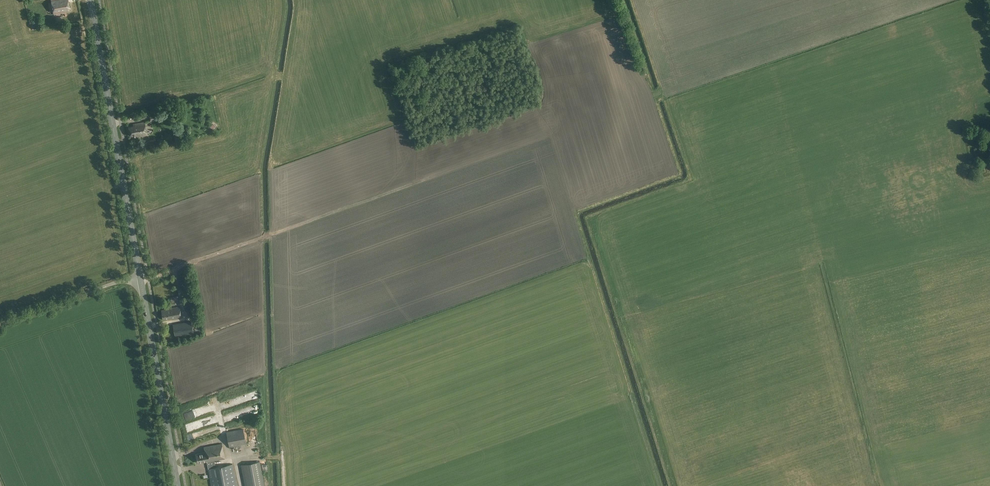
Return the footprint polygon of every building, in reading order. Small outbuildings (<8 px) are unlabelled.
[(68,0),(51,0),(54,14),(66,12),(66,11),(70,10),(68,0)] [(147,135),(145,122),(134,124),(135,126),(129,127),(130,136),(140,134),(140,136),(147,135)] [(182,318),(180,307),(161,310),(163,319),(172,318),(173,319),(182,318)] [(194,333),(192,321),(173,324),(175,337),(194,333)] [(188,425),(189,431),(196,430),(196,428),(199,427),(198,423),(188,425)] [(246,444),(244,429),(227,432),(229,447),(246,444)] [(222,444),(204,448),(205,452),(196,454),(198,463),(206,461),(207,462),(211,485),(237,485),(233,464),(215,467),(214,465),(215,465),(214,461),(225,459),(222,444)] [(260,462),(241,465),(245,485),(265,485),(260,462)]
